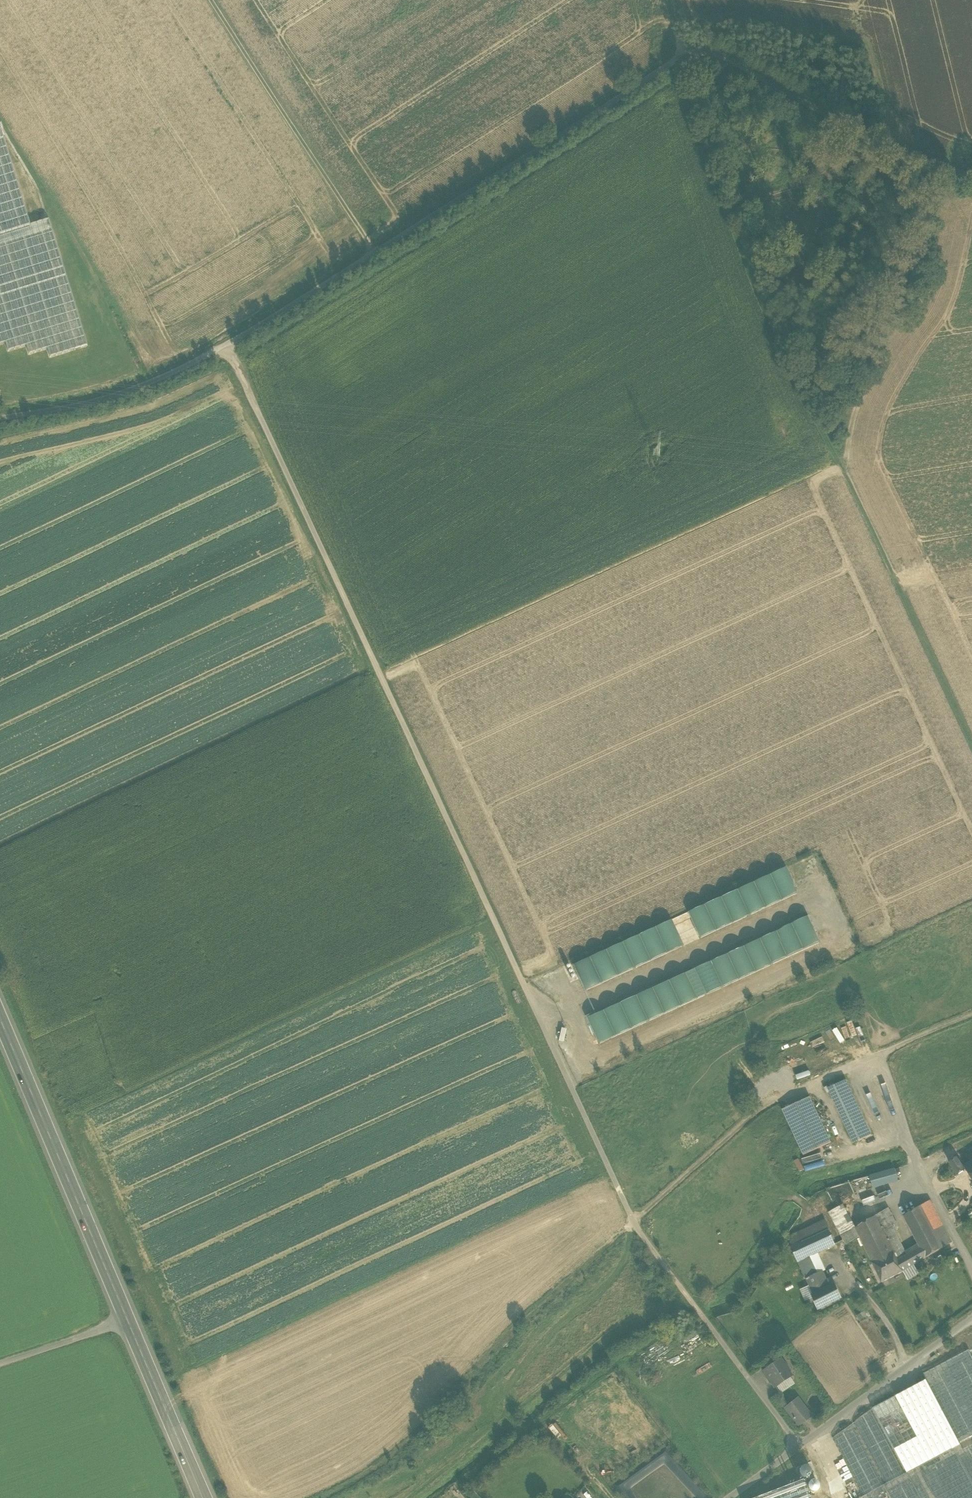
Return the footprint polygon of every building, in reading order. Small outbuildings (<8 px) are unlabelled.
[(5,342),(8,351),(26,345),(29,353),(47,348),(50,357),(87,346),(49,220),(31,226),(1,129),(0,129),(0,344),(5,342)] [(786,867),(687,912),(699,938),(798,893),(786,867)] [(808,916),(710,961),(722,987),(820,942),(808,916)] [(671,919),(573,965),(585,990),(683,945),(671,919)] [(578,979),(571,963),(563,966),(570,982),(578,979)] [(694,969),(586,1018),(598,1044),(706,995),(694,969)] [(798,1078),(812,1073),(808,1063),(794,1068),(798,1078)] [(871,1135),(846,1080),(828,1089),(853,1143),(871,1135)] [(831,1143),(810,1097),(782,1110),(804,1155),(831,1143)] [(957,1158),(949,1163),(957,1174),(964,1170),(957,1158)] [(884,1172),(870,1176),(873,1187),(887,1183),(884,1172)] [(876,1194),(851,1203),(853,1208),(878,1199),(876,1194)] [(920,1206),(904,1216),(920,1247),(925,1258),(942,1248),(920,1206)] [(888,1208),(856,1228),(860,1236),(873,1263),(904,1248),(894,1229),(898,1227),(888,1208)] [(853,1229),(845,1213),(832,1219),(846,1244),(860,1236),(856,1228),(855,1228),(853,1229)] [(827,1230),(792,1246),(798,1261),(808,1256),(833,1245),(827,1230)] [(904,1248),(873,1263),(882,1282),(903,1271),(925,1258),(920,1247),(907,1255),(904,1248)] [(816,1274),(811,1262),(808,1256),(798,1261),(806,1279),(816,1274)] [(830,1288),(823,1271),(816,1274),(806,1279),(813,1295),(818,1308),(840,1298),(834,1285),(833,1286),(830,1288)] [(959,1443),(971,1436),(971,1356),(969,1350),(923,1374),(927,1380),(872,1409),(853,1422),(886,1484),(884,1485),(851,1424),(832,1438),(863,1496),(859,1497),(971,1497),(971,1445),(963,1450),(959,1443)] [(780,1360),(763,1371),(774,1387),(791,1376),(788,1372),(789,1370),(784,1364),(782,1363),(780,1360)] [(811,1416),(797,1398),(784,1409),(798,1426),(811,1416)] [(554,1423),(549,1427),(556,1436),(561,1433),(554,1423)]
